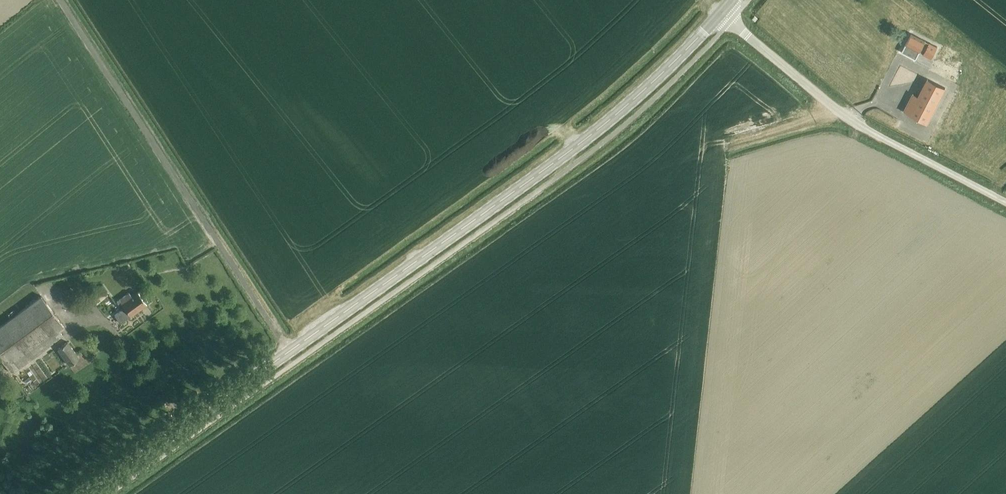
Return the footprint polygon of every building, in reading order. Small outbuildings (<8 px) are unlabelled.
[(912,33),(902,51),(916,58),(932,67),(936,60),(931,57),(937,46),(912,33)] [(913,81),(916,73),(902,67),(899,75),(913,81)] [(943,87),(926,78),(917,96),(912,94),(904,110),(925,121),(943,87)] [(947,87),(932,122),(950,130),(965,95),(947,87)] [(108,293),(101,284),(89,294),(96,303),(108,293)] [(114,315),(120,323),(146,303),(145,302),(147,301),(143,295),(141,297),(137,292),(131,296),(128,293),(116,301),(122,309),(114,315)] [(0,325),(0,358),(11,372),(61,334),(59,330),(64,327),(40,295),(0,325)] [(66,341),(56,348),(68,364),(78,357),(66,341)] [(30,382),(36,379),(30,367),(23,371),(30,382)]
